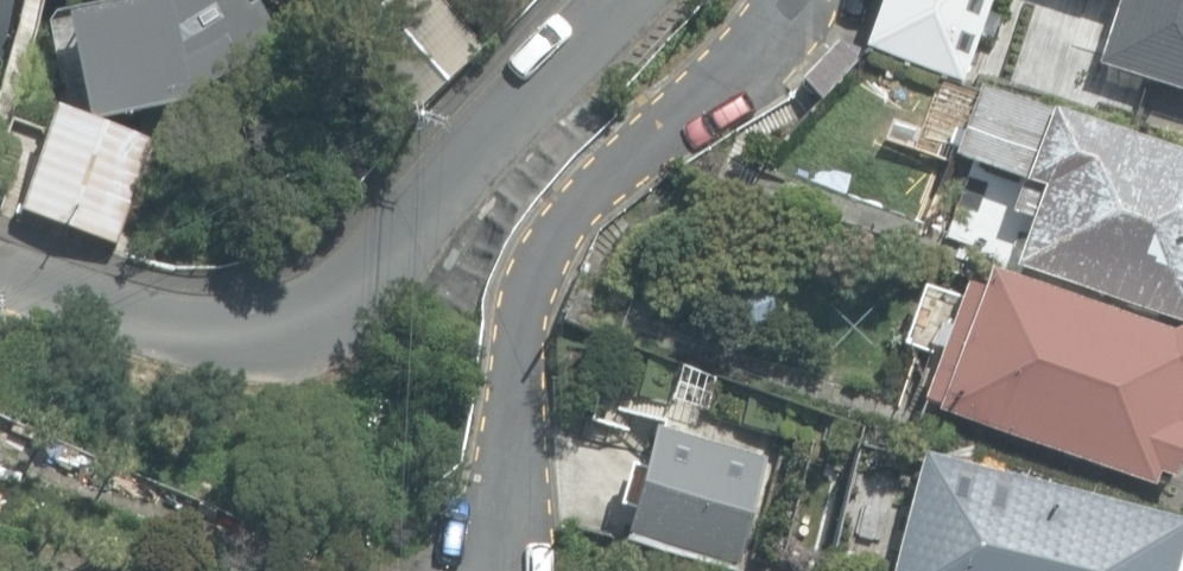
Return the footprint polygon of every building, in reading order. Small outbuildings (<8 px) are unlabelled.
[(5,67),(16,0),(0,0),(0,66),(5,67)] [(65,26),(87,126),(184,104),(283,51),(258,0),(168,0),(162,4),(65,26)] [(406,119),(479,48),(432,0),(385,0),(336,47),(406,119)] [(956,82),(985,0),(880,0),(863,49),(956,82)] [(1182,93),(1182,0),(1111,0),(1115,1),(1095,64),(1182,93)] [(804,80),(823,98),(859,60),(839,42),(804,80)] [(1182,327),(1182,163),(976,94),(954,158),(1023,181),(1011,213),(1032,220),(1015,269),(1182,327)] [(19,213),(114,245),(145,150),(50,119),(19,213)] [(1151,487),(1156,474),(1171,479),(1182,445),(1182,360),(1171,335),(1163,338),(982,276),(976,294),(958,288),(944,329),(935,325),(927,348),(936,352),(923,390),(940,395),(934,413),(1151,487)] [(572,476),(637,492),(650,440),(585,424),(572,476)] [(1182,545),(1182,523),(921,455),(891,570),(1176,570),(1182,545)]
